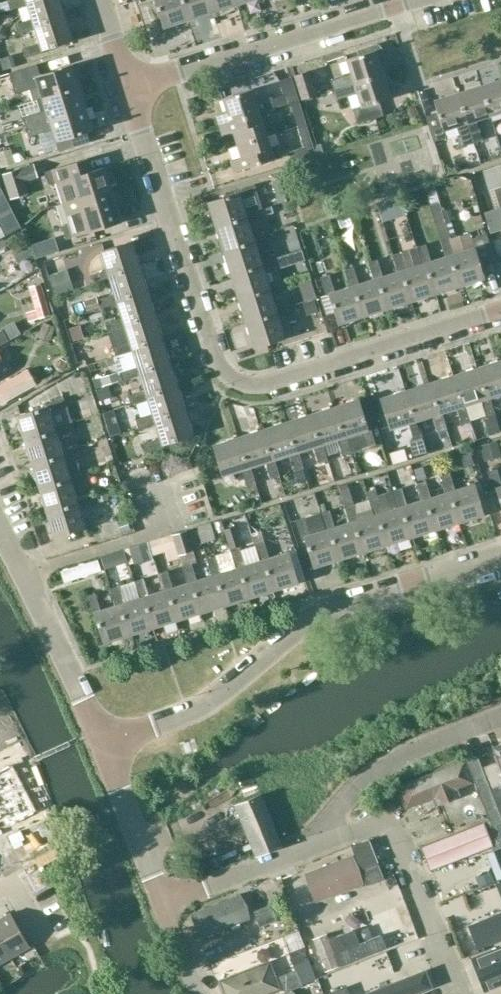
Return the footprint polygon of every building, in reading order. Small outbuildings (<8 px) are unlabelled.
[(27,4),(26,1),(29,0),(10,0),(0,3),(0,13),(27,4)] [(60,0),(29,0),(26,1),(27,4),(32,20),(7,28),(10,36),(35,28),(34,25),(65,16),(60,0)] [(163,27),(188,19),(182,0),(155,0),(163,27)] [(188,19),(212,12),(208,0),(182,0),(188,19)] [(212,12),(236,4),(235,0),(208,0),(212,12)] [(34,25),(35,28),(40,43),(23,49),(26,58),(44,52),(43,50),(72,41),(65,16),(34,25)] [(331,80),(334,89),(384,74),(381,64),(384,61),(384,57),(382,48),(379,45),(375,45),(358,50),(360,55),(347,59),(353,76),(345,79),(344,76),(331,80)] [(17,93),(29,89),(33,101),(36,100),(79,87),(72,64),(40,74),(37,66),(11,74),(17,93)] [(316,94),(308,71),(293,76),(302,100),(316,94)] [(388,86),(384,74),(334,89),(337,100),(351,95),(350,93),(356,91),(361,107),(354,109),(358,123),(383,115),(380,101),(391,98),(391,96),(392,95),(393,90),(390,86),(388,86)] [(280,81),(284,95),(272,99),(271,96),(256,101),(252,89),(223,98),(227,112),(217,115),(220,125),(260,112),(275,108),(287,104),(291,103),(299,100),(291,77),(280,81)] [(481,86),(490,115),(500,112),(500,80),(481,86)] [(490,115),(481,86),(458,93),(473,143),(483,140),(479,127),(476,127),(474,121),(490,115)] [(85,108),(79,87),(36,100),(40,111),(24,116),(27,126),(85,108)] [(473,143),(458,93),(434,101),(438,113),(427,116),(434,142),(446,138),(444,130),(460,125),(462,132),(460,133),(464,146),(473,143)] [(306,123),(299,100),(291,103),(298,126),(306,123)] [(85,108),(27,126),(30,136),(53,129),(59,151),(90,142),(87,132),(92,130),(85,108)] [(233,131),(237,145),(267,135),(260,112),(220,125),(223,134),(233,131)] [(314,147),(306,123),(298,126),(304,147),(288,152),(292,164),(316,156),(314,147)] [(271,148),(267,135),(237,145),(241,158),(231,161),(234,172),(274,159),(274,157),(283,154),(280,145),(271,148)] [(58,182),(64,203),(111,188),(104,167),(91,171),(88,158),(45,172),(50,185),(58,182)] [(34,164),(20,169),(3,174),(11,198),(28,193),(24,182),(38,177),(34,164)] [(271,174),(275,186),(281,206),(294,202),(284,170),(271,174)] [(500,208),(500,188),(492,191),(486,170),(473,174),(485,213),(500,208)] [(208,202),(216,226),(246,217),(245,214),(240,199),(257,193),(254,185),(236,190),(237,193),(208,202)] [(385,213),(407,203),(398,185),(377,194),(385,213)] [(118,209),(111,188),(64,203),(71,224),(62,226),(66,239),(101,228),(97,216),(118,209)] [(20,228),(0,189),(0,238),(20,228)] [(262,209),(245,214),(246,217),(216,226),(223,250),(254,241),(253,238),(248,223),(265,218),(262,209)] [(354,229),(350,216),(337,220),(341,233),(354,229)] [(270,233),(253,238),(254,241),(223,250),(231,275),(261,265),(260,262),(256,247),(272,242),(270,233)] [(450,237),(440,240),(446,256),(450,255),(459,285),(483,277),(479,265),(494,259),(486,234),(470,239),(473,248),(455,254),(450,237)] [(94,284),(110,279),(109,276),(140,266),(132,242),(101,252),(107,270),(91,275),(94,284)] [(389,245),(392,255),(398,272),(401,271),(411,301),(435,293),(425,263),(422,264),(407,269),(398,242),(389,245)] [(450,255),(446,256),(431,261),(425,244),(416,247),(422,264),(425,263),(435,293),(459,285),(450,255)] [(277,257),(260,262),(261,265),(231,275),(239,299),(269,289),(268,286),(264,271),(280,266),(277,257)] [(369,263),(374,279),(376,278),(386,309),(411,301),(401,271),(398,272),(383,277),(377,260),(369,263)] [(148,290),(140,266),(109,276),(110,279),(115,294),(98,299),(101,308),(118,303),(117,300),(148,290)] [(344,271),(350,287),(352,286),(362,316),(386,309),(376,278),(374,279),(359,284),(353,268),(344,271)] [(74,289),(67,269),(50,275),(56,295),(74,289)] [(309,273),(285,281),(268,286),(269,289),(239,299),(246,323),(277,314),(276,310),(271,294),(299,286),(304,301),(316,297),(309,273)] [(338,324),(362,316),(352,286),(350,287),(335,292),(329,275),(320,278),(326,295),(328,295),(338,324)] [(25,285),(7,294),(13,306),(31,297),(25,285)] [(155,314),(148,290),(117,300),(118,303),(122,318),(106,324),(109,332),(125,327),(124,324),(155,314)] [(292,304),(276,310),(277,314),(246,323),(254,348),(286,339),(279,318),(295,313),(292,304)] [(163,339),(155,314),(124,324),(125,327),(129,342),(113,347),(116,356),(133,351),(132,348),(163,339)] [(40,320),(44,331),(58,326),(53,315),(40,320)] [(81,342),(76,328),(65,332),(70,345),(81,342)] [(9,341),(3,329),(0,331),(0,346),(9,341)] [(170,363),(163,339),(132,348),(133,351),(137,366),(121,371),(124,381),(140,376),(139,373),(170,363)] [(477,368),(487,399),(490,398),(500,394),(500,360),(477,368)] [(178,387),(170,363),(139,373),(140,376),(145,390),(128,396),(131,405),(148,399),(147,397),(178,387)] [(477,368),(453,376),(463,406),(466,405),(481,400),(486,416),(484,417),(488,434),(492,433),(493,434),(500,432),(490,398),(487,399),(477,368)] [(0,385),(0,405),(37,385),(28,369),(0,385)] [(453,376),(429,383),(438,413),(442,412),(457,408),(462,424),(471,421),(466,405),(463,406),(453,376)] [(438,413),(429,383),(404,391),(414,421),(418,420),(433,415),(438,432),(447,429),(442,412),(438,413)] [(185,411),(178,387),(147,397),(148,399),(153,415),(136,420),(139,429),(156,424),(155,421),(185,411)] [(414,421),(404,391),(380,399),(390,429),(409,423),(414,439),(423,437),(418,420),(414,421)] [(17,416),(25,440),(55,431),(54,427),(71,422),(66,407),(64,398),(46,404),(47,407),(17,416)] [(358,399),(334,407),(344,437),(347,436),(362,432),(367,448),(376,445),(370,428),(368,429),(358,399)] [(95,404),(77,410),(83,424),(100,417),(95,404)] [(344,437),(334,407),(310,414),(320,445),(323,444),(338,439),(343,456),(352,453),(347,436),(344,437)] [(193,435),(185,411),(155,421),(156,424),(161,439),(144,444),(147,453),(164,448),(164,445),(193,435)] [(320,445),(310,414),(286,422),(295,453),(299,452),(314,447),(319,463),(328,460),(323,444),(320,445)] [(71,422),(54,427),(55,431),(25,440),(32,464),(63,455),(62,451),(57,437),(74,432),(71,422)] [(290,454),(295,471),(300,486),(308,483),(299,452),(295,453),(286,422),(261,430),(271,460),(275,459),(290,454)] [(261,430),(237,438),(247,468),(250,467),(266,462),(271,478),(280,475),(275,459),(271,460),(261,430)] [(94,448),(112,444),(109,434),(92,438),(94,448)] [(116,439),(122,459),(137,454),(130,434),(116,439)] [(247,468),(237,438),(213,445),(223,476),(242,470),(247,486),(256,483),(250,467),(247,468)] [(78,446),(62,451),(63,455),(32,464),(39,488),(70,479),(69,475),(64,460),(81,455),(78,446)] [(189,457),(167,464),(170,475),(193,468),(189,457)] [(96,467),(86,470),(69,475),(70,479),(39,488),(47,513),(78,503),(76,499),(72,484),(99,476),(96,467)] [(497,469),(488,471),(493,489),(496,489),(500,505),(500,483),(497,469)] [(404,485),(421,481),(419,472),(402,475),(404,485)] [(441,476),(446,493),(450,491),(459,522),(483,514),(474,484),(455,490),(450,473),(441,476)] [(426,481),(417,483),(422,500),(426,499),(435,529),(459,522),(450,491),(446,493),(431,497),(426,481)] [(422,500),(417,483),(393,491),(398,507),(401,506),(411,537),(435,529),(426,499),(422,500)] [(377,514),(374,515),(358,520),(348,487),(340,490),(345,505),(350,522),(353,521),(362,551),(386,544),(377,514)] [(107,491),(95,495),(97,503),(110,500),(107,491)] [(398,507),(393,491),(369,498),(374,515),(377,514),(386,544),(411,537),(401,506),(398,507)] [(78,503),(47,513),(54,537),(85,528),(79,508),(96,503),(93,494),(76,499),(78,503)] [(338,559),(362,551),(353,521),(350,522),(345,505),(321,513),(326,530),(329,529),(338,559)] [(314,566),(338,559),(329,529),(326,530),(321,513),(297,520),(302,538),(305,537),(314,566)] [(126,520),(117,522),(120,532),(130,529),(126,520)] [(222,520),(197,527),(202,544),(216,540),(213,531),(224,528),(222,520)] [(173,534),(180,555),(194,551),(188,530),(173,534)] [(178,556),(180,555),(173,534),(149,542),(153,556),(166,552),(169,562),(179,559),(178,556)] [(255,544),(260,561),(264,560),(274,590),(298,582),(289,552),(269,558),(264,541),(255,544)] [(148,542),(130,548),(135,564),(153,559),(148,542)] [(100,547),(61,559),(65,572),(104,560),(100,547)] [(231,552),(236,568),(240,567),(249,597),(274,590),(264,560),(260,561),(245,566),(240,549),(231,552)] [(225,605),(249,597),(240,567),(236,568),(220,573),(215,556),(207,559),(212,576),(216,575),(225,605)] [(212,576),(197,580),(191,564),(183,566),(188,583),(191,582),(201,612),(225,605),(216,575),(212,576)] [(159,574),(164,591),(167,590),(176,620),(201,612),(191,582),(188,583),(172,588),(167,571),(159,574)] [(135,582),(140,598),(143,597),(152,627),(176,620),(167,590),(164,591),(159,574),(143,579),(135,582)] [(110,589),(116,605),(118,604),(128,635),(152,627),(143,597),(140,598),(124,603),(119,586),(110,589)] [(104,643),(128,635),(118,604),(116,605),(100,610),(95,594),(87,596),(92,614),(94,613),(104,643)] [(436,791),(438,795),(481,780),(475,764),(484,761),(479,747),(398,775),(407,801),(436,791)] [(500,770),(500,767),(494,754),(486,758),(494,774),(500,770)] [(1,835),(41,816),(18,764),(0,772),(0,833),(1,835)] [(279,846),(271,825),(263,807),(259,796),(237,805),(242,818),(231,822),(238,838),(249,833),(258,855),(279,846)] [(488,811),(423,834),(432,860),(497,837),(488,811)] [(205,828),(225,830),(226,820),(207,817),(205,828)] [(353,837),(355,843),(306,862),(317,892),(387,866),(373,829),(353,837)] [(192,902),(200,926),(255,907),(258,917),(279,909),(273,894),(253,901),(250,893),(283,881),(277,866),(242,878),(244,884),(192,902)] [(391,933),(406,929),(398,901),(388,904),(392,919),(387,921),(391,933)] [(488,967),(500,963),(500,904),(472,912),(488,967)] [(0,919),(0,939),(10,957),(29,946),(10,913),(0,919)] [(290,926),(294,953),(307,951),(303,924),(290,926)] [(0,939),(0,963),(10,957),(0,939)] [(434,983),(430,964),(367,978),(370,993),(386,993),(434,983)]
